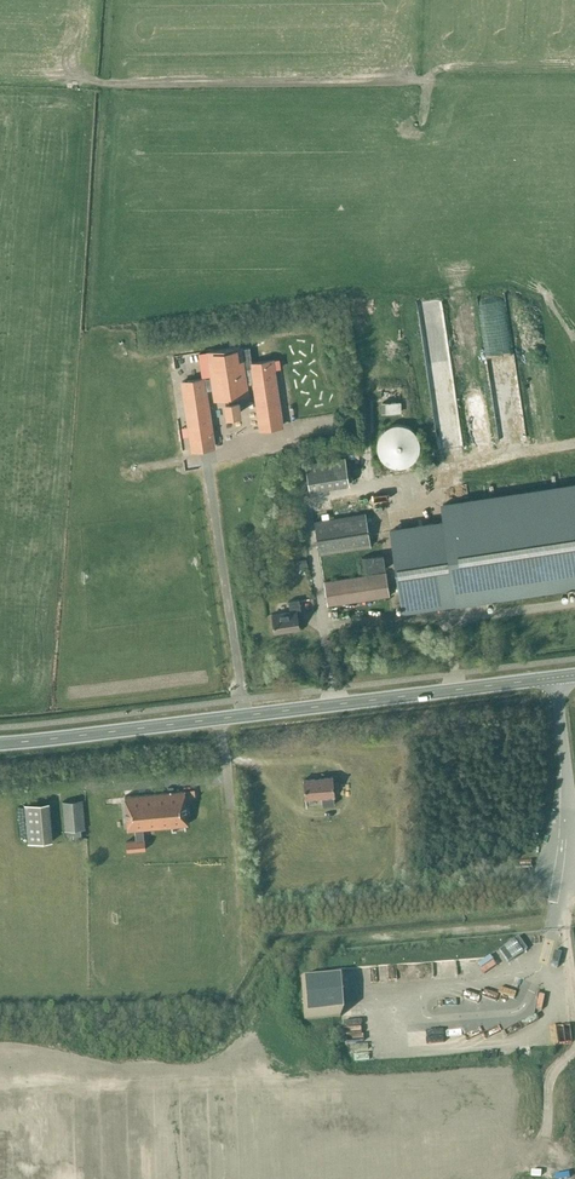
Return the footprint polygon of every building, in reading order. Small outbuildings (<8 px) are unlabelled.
[(450,334),(425,336),(427,370),(452,369),(450,334)] [(204,378),(182,381),(191,439),(192,449),(214,446),(212,435),(206,390),(214,388),(215,398),(227,396),(228,401),(225,401),(227,414),(240,412),(238,399),(235,400),(235,395),(246,393),(245,384),(253,382),(260,428),(282,425),(272,359),(251,363),(249,347),(240,349),(239,346),(208,351),(199,353),(202,375),(212,374),(212,377),(204,379),(204,378)] [(400,412),(400,401),(382,401),(382,412),(400,412)] [(424,453),(408,420),(376,436),(392,468),(424,453)] [(310,489),(351,484),(347,456),(307,462),(310,489)] [(391,530),(403,610),(574,584),(574,485),(442,505),(444,522),(391,530)] [(322,514),(323,519),(314,521),(319,554),(370,545),(365,513),(329,518),(328,513),(322,514)] [(360,555),(363,572),(385,568),(382,552),(360,555)] [(296,559),(297,567),(307,566),(306,558),(296,559)] [(327,605),(389,595),(386,572),(323,581),(327,605)] [(297,612),(301,611),(299,599),(288,601),(290,611),(272,614),(275,632),(299,628),(297,612)] [(334,796),(332,776),(303,779),(305,798),(321,797),(322,805),(334,804),(333,796),(334,796)] [(185,790),(124,796),(128,830),(135,829),(136,840),(129,841),(130,850),(146,849),(144,828),(188,824),(185,790)] [(82,837),(81,829),(85,828),(82,799),(62,801),(65,831),(68,830),(69,838),(82,837)] [(52,841),(49,802),(24,804),(28,843),(52,841)] [(518,937),(499,950),(507,963),(527,950),(518,937)] [(561,953),(554,951),(550,965),(557,968),(561,953)] [(344,1013),(343,976),(307,977),(308,1014),(344,1013)] [(516,998),(518,992),(502,987),(500,994),(516,998)] [(346,1036),(364,1036),(365,1010),(348,1009),(346,1036)]
